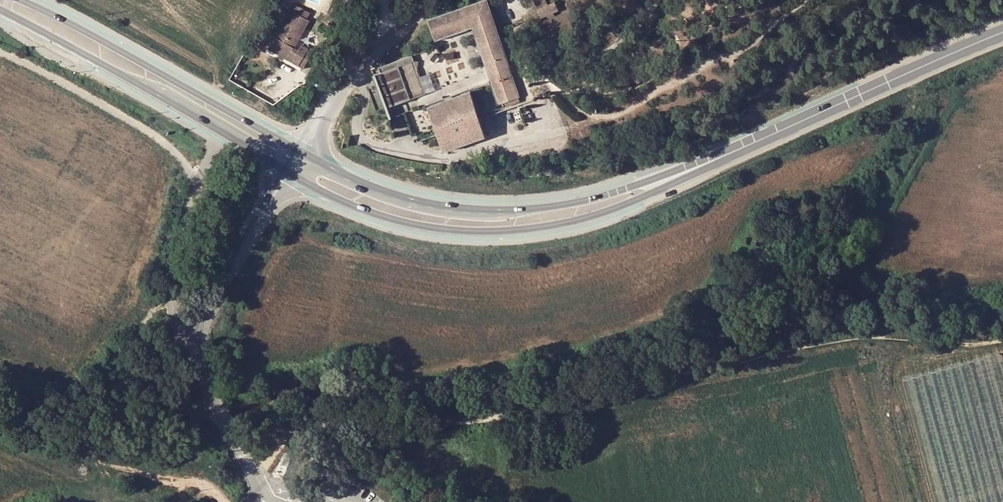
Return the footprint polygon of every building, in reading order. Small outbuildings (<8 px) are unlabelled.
[(493,70),(510,64),(486,0),(484,0),(426,21),(427,23),(432,34),(474,20),(493,70)] [(560,14),(557,6),(539,12),(542,20),(560,14)] [(304,29),(286,18),(269,48),(298,64),(307,49),(303,47),(301,50),(294,47),(304,29)] [(421,47),(416,38),(407,43),(412,52),(421,47)] [(413,59),(381,71),(383,77),(378,79),(390,111),(428,96),(413,59)] [(514,75),(510,64),(493,70),(491,71),(495,82),(514,75)] [(514,75),(495,82),(501,101),(531,92),(524,71),(514,75)] [(429,104),(445,150),(486,135),(471,89),(429,104)]
